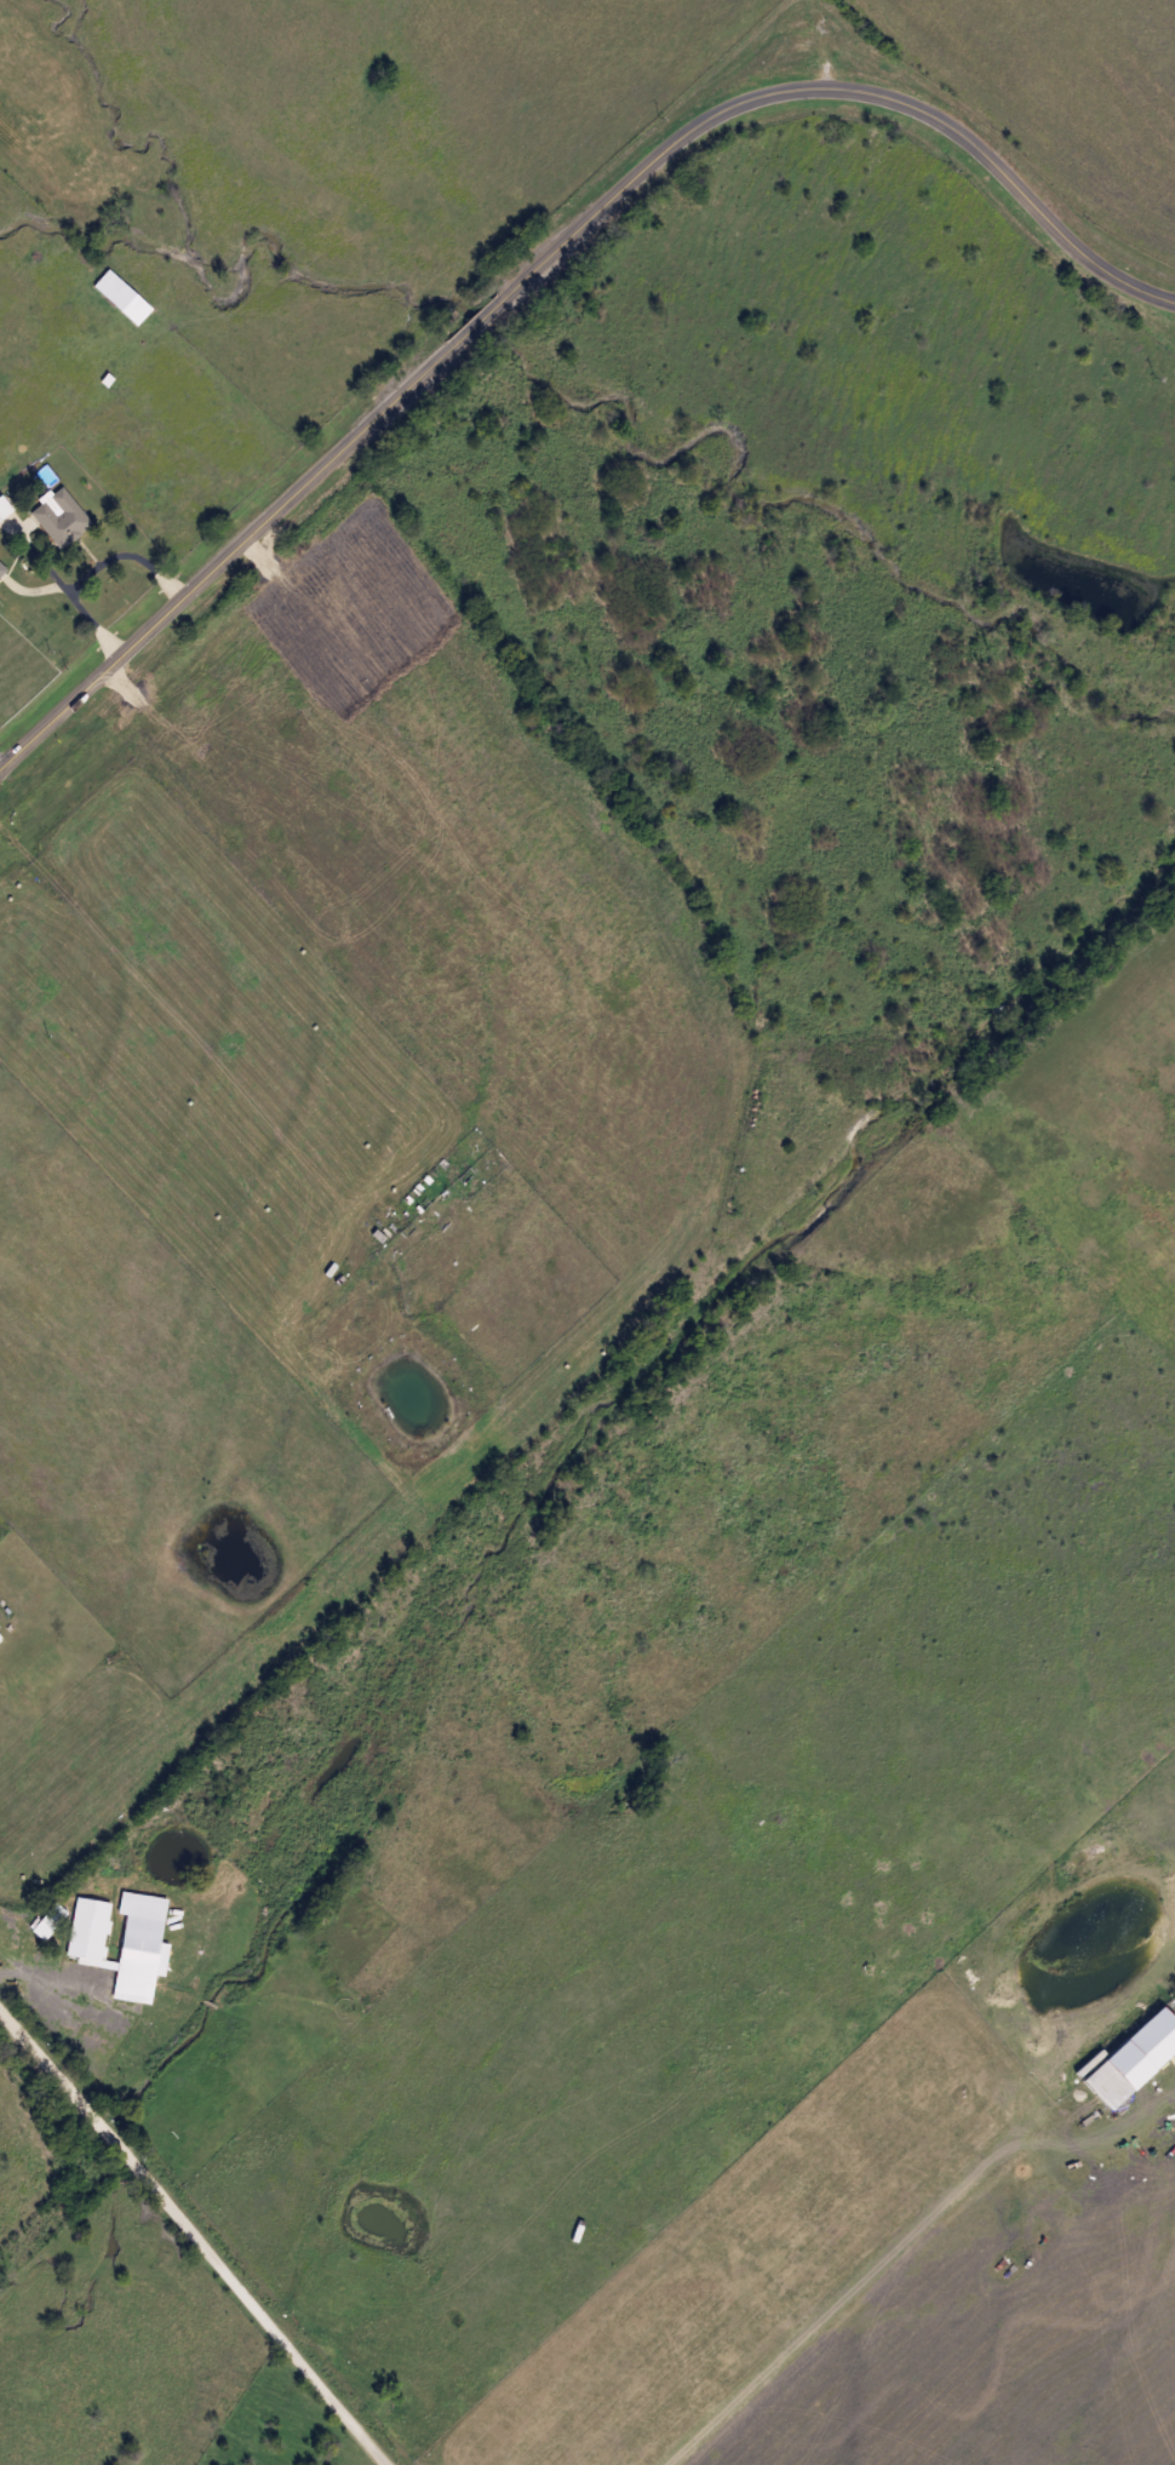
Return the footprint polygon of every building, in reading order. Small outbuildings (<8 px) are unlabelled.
[(149,310),(133,326),(92,285),(108,269),(149,310)] [(90,526),(57,550),(29,510),(62,486),(90,526)] [(11,510),(0,518),(0,498),(11,510)] [(116,1968),(121,1936),(159,1942),(153,1974),(116,1968)] [(1079,2080),(1147,2020),(1174,2052),(1107,2110),(1079,2080)]
